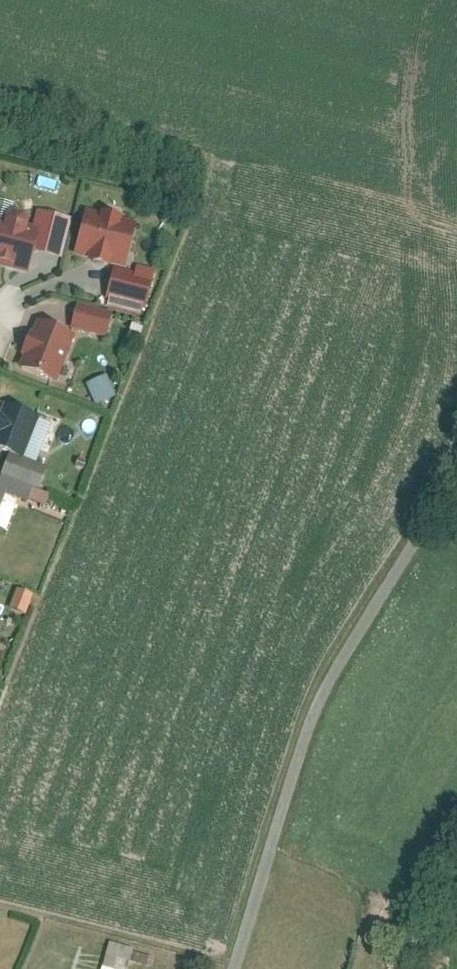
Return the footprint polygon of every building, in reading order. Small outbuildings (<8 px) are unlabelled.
[(139,220),(89,208),(78,253),(129,265),(139,220)] [(0,217),(0,263),(33,272),(43,226),(0,217)] [(111,267),(99,303),(138,315),(153,271),(135,265),(132,274),(111,267)] [(79,332),(42,318),(23,363),(61,379),(79,332)] [(94,407),(114,399),(105,375),(85,383),(94,407)] [(7,402),(0,421),(0,447),(27,457),(42,415),(7,402)] [(0,483),(0,515),(11,488),(0,483)] [(20,592),(12,612),(24,617),(32,596),(20,592)] [(134,948),(109,941),(101,968),(128,968),(134,948)]
